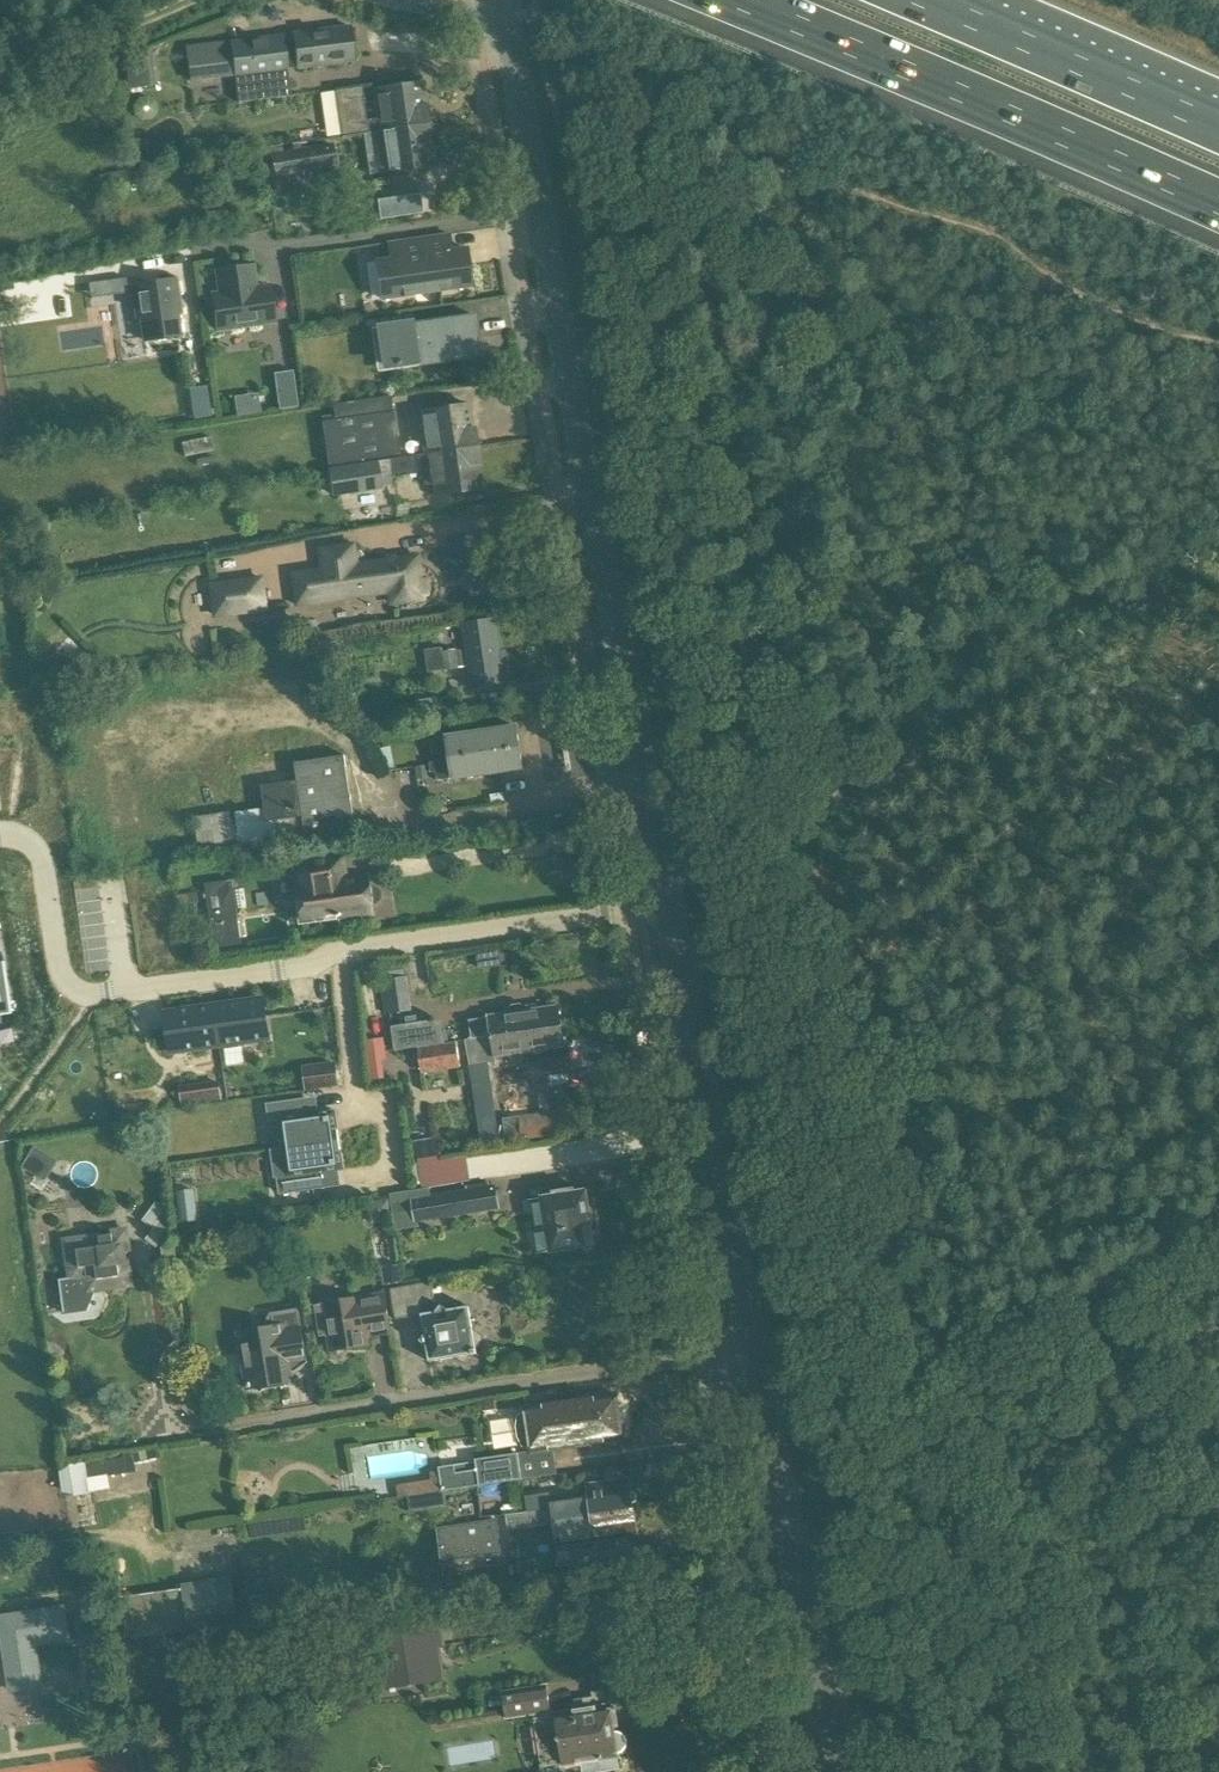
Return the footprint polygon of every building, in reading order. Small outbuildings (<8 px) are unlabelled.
[(234,75),(234,77),(237,102),(290,96),(285,59),(295,58),(296,67),(354,60),(350,26),(292,33),(292,35),(282,36),(282,35),(186,47),(190,80),(234,75)] [(125,53),(130,89),(156,86),(151,50),(125,53)] [(428,123),(422,82),(362,91),(362,85),(336,88),(342,135),(366,132),(428,123)] [(434,165),(428,123),(366,132),(367,140),(381,138),(386,172),(434,165)] [(333,144),(272,155),(276,174),(337,163),(333,144)] [(379,220),(422,213),(419,194),(376,200),(379,220)] [(465,248),(450,250),(448,234),(387,243),(389,259),(375,261),(380,300),(470,287),(465,248)] [(211,294),(216,330),(274,322),(269,286),(255,288),(252,265),(216,270),(219,293),(211,294)] [(175,279),(132,285),(136,319),(140,318),(143,341),(179,336),(176,313),(180,313),(175,279)] [(415,362),(432,359),(432,361),(459,357),(462,373),(489,368),(487,356),(481,357),(475,315),(413,324),(413,321),(369,328),(370,329),(379,328),(385,366),(415,362)] [(292,371),(273,373),(278,410),(297,407),(292,371)] [(206,384),(188,387),(193,419),(212,416),(206,384)] [(391,396),(320,406),(329,464),(399,453),(391,396)] [(421,411),(426,451),(474,444),(469,405),(421,411)] [(183,456),(213,449),(211,437),(182,442),(183,456)] [(480,488),(474,444),(426,451),(430,476),(423,477),(424,485),(431,484),(432,495),(480,488)] [(376,462),(377,464),(380,486),(380,487),(395,484),(394,476),(416,472),(414,455),(376,462)] [(380,486),(377,464),(330,472),(333,493),(380,486)] [(31,533),(43,537),(47,524),(35,520),(31,533)] [(324,569),(294,574),(299,604),(347,596),(345,589),(390,582),(393,601),(427,596),(420,553),(357,563),(355,544),(321,550),(324,569)] [(217,615),(266,608),(263,579),(213,585),(217,615)] [(464,624),(467,648),(470,666),(473,687),(510,681),(507,659),(501,660),(496,620),(464,624)] [(62,645),(45,660),(60,676),(77,661),(62,645)] [(470,666),(467,648),(442,651),(441,647),(426,648),(429,672),(470,666)] [(438,780),(523,767),(520,747),(517,726),(431,739),(435,762),(429,763),(431,772),(436,771),(438,780)] [(393,768),(391,754),(380,756),(382,769),(393,768)] [(345,755),(295,762),(298,781),(262,786),(267,821),(304,816),(308,840),(358,832),(345,755)] [(428,777),(426,765),(415,767),(417,779),(428,777)] [(343,860),(302,864),(299,865),(302,887),(300,887),(304,919),(341,915),(341,919),(372,916),(371,906),(373,906),(375,905),(376,904),(377,903),(378,902),(379,901),(379,899),(380,897),(379,896),(379,894),(378,893),(377,891),(375,889),(374,889),(371,888),(369,888),(368,879),(346,882),(343,860)] [(206,881),(215,945),(242,941),(233,877),(206,881)] [(179,903),(199,900),(198,891),(178,893),(179,903)] [(266,893),(256,895),(257,907),(268,905),(266,893)] [(500,949),(479,952),(481,966),(502,963),(500,949)] [(388,973),(402,971),(401,960),(386,962),(388,973)] [(406,975),(379,979),(382,997),(409,993),(406,975)] [(226,1004),(215,1005),(217,1016),(221,1045),(270,1038),(264,998),(226,1004)] [(472,1037),(561,1026),(558,1004),(488,1014),(489,1016),(470,1019),(472,1037)] [(204,1007),(166,1012),(171,1052),(221,1045),(217,1016),(215,1005),(204,1007)] [(408,1024),(392,1026),(396,1049),(445,1042),(442,1019),(418,1022),(417,1014),(406,1016),(408,1024)] [(564,1047),(561,1026),(472,1037),(472,1038),(466,1039),(470,1064),(495,1061),(494,1057),(564,1047)] [(384,1050),(382,1038),(366,1040),(368,1052),(384,1050)] [(458,1042),(418,1048),(421,1071),(461,1065),(458,1042)] [(336,1063),(323,1065),(325,1088),(338,1086),(336,1063)] [(279,1120),(283,1148),(339,1140),(335,1110),(304,1115),(302,1100),(267,1105),(270,1122),(279,1120)] [(572,1116),(573,1131),(587,1129),(586,1115),(572,1116)] [(339,1140),(283,1148),(286,1176),(278,1177),(280,1193),(314,1189),(312,1174),(343,1169),(339,1140)] [(495,1185),(431,1196),(429,1187),(391,1193),(397,1228),(419,1225),(417,1219),(499,1205),(495,1185)] [(193,1188),(176,1190),(180,1223),(197,1221),(193,1188)] [(543,1197),(552,1250),(595,1243),(587,1190),(543,1197)] [(367,1198),(370,1218),(390,1215),(387,1195),(367,1198)] [(66,1239),(72,1277),(62,1278),(66,1307),(83,1305),(89,1289),(93,1289),(96,1292),(104,1291),(106,1287),(116,1286),(118,1289),(127,1288),(128,1284),(132,1283),(129,1258),(124,1259),(123,1252),(130,1251),(127,1229),(112,1231),(112,1233),(66,1239)] [(401,1283),(398,1264),(385,1266),(388,1285),(401,1283)] [(432,1281),(391,1287),(396,1319),(422,1314),(430,1360),(477,1352),(469,1305),(448,1308),(435,1299),(432,1281)] [(370,1295),(316,1304),(322,1335),(329,1334),(331,1350),(369,1343),(368,1335),(391,1331),(386,1298),(371,1300),(370,1295)] [(274,1325),(238,1331),(247,1388),(294,1380),(290,1361),(306,1358),(298,1309),(272,1313),(274,1325)] [(623,1439),(621,1423),(624,1422),(625,1415),(624,1412),(623,1408),(619,1408),(616,1392),(575,1398),(574,1394),(567,1395),(567,1399),(548,1402),(527,1405),(530,1426),(534,1452),(549,1450),(549,1451),(567,1448),(567,1447),(623,1439)] [(136,1461),(157,1457),(159,1457),(156,1445),(124,1452),(124,1455),(70,1462),(75,1494),(91,1491),(89,1477),(138,1470),(136,1461)] [(477,1461),(480,1483),(480,1484),(523,1478),(519,1452),(476,1459),(477,1461)] [(443,1489),(480,1483),(477,1461),(439,1466),(443,1489)] [(560,1517),(633,1508),(629,1477),(586,1483),(587,1494),(530,1501),(532,1509),(553,1507),(554,1513),(559,1512),(560,1517)] [(424,1494),(409,1496),(411,1512),(426,1510),(424,1494)] [(500,1514),(498,1500),(481,1502),(483,1517),(500,1514)] [(637,1536),(633,1508),(560,1517),(559,1512),(554,1513),(553,1507),(532,1509),(506,1513),(508,1528),(555,1522),(558,1537),(576,1535),(577,1542),(594,1539),(594,1541),(637,1536)] [(446,1572),(504,1565),(498,1520),(440,1529),(446,1572)] [(181,1584),(188,1629),(238,1621),(231,1577),(181,1584)] [(297,1617),(292,1588),(275,1591),(280,1620),(297,1617)] [(130,1593),(119,1595),(122,1614),(125,1639),(137,1637),(130,1594),(130,1593)] [(35,1641),(67,1636),(63,1609),(2,1618),(12,1688),(40,1684),(35,1641)] [(444,1677),(442,1661),(439,1646),(437,1646),(432,1617),(370,1626),(378,1681),(423,1674),(424,1680),(444,1677)] [(165,1633),(150,1635),(153,1653),(168,1651),(165,1633)] [(535,1712),(535,1717),(550,1715),(549,1709),(551,1709),(547,1684),(503,1691),(507,1716),(535,1712)] [(555,1714),(550,1715),(535,1717),(542,1766),(561,1762),(562,1764),(583,1761),(585,1771),(619,1766),(617,1756),(619,1755),(618,1751),(623,1749),(626,1745),(627,1742),(626,1738),(624,1734),(620,1732),(615,1731),(611,1704),(610,1704),(609,1694),(573,1699),(575,1709),(555,1712),(555,1714)]
